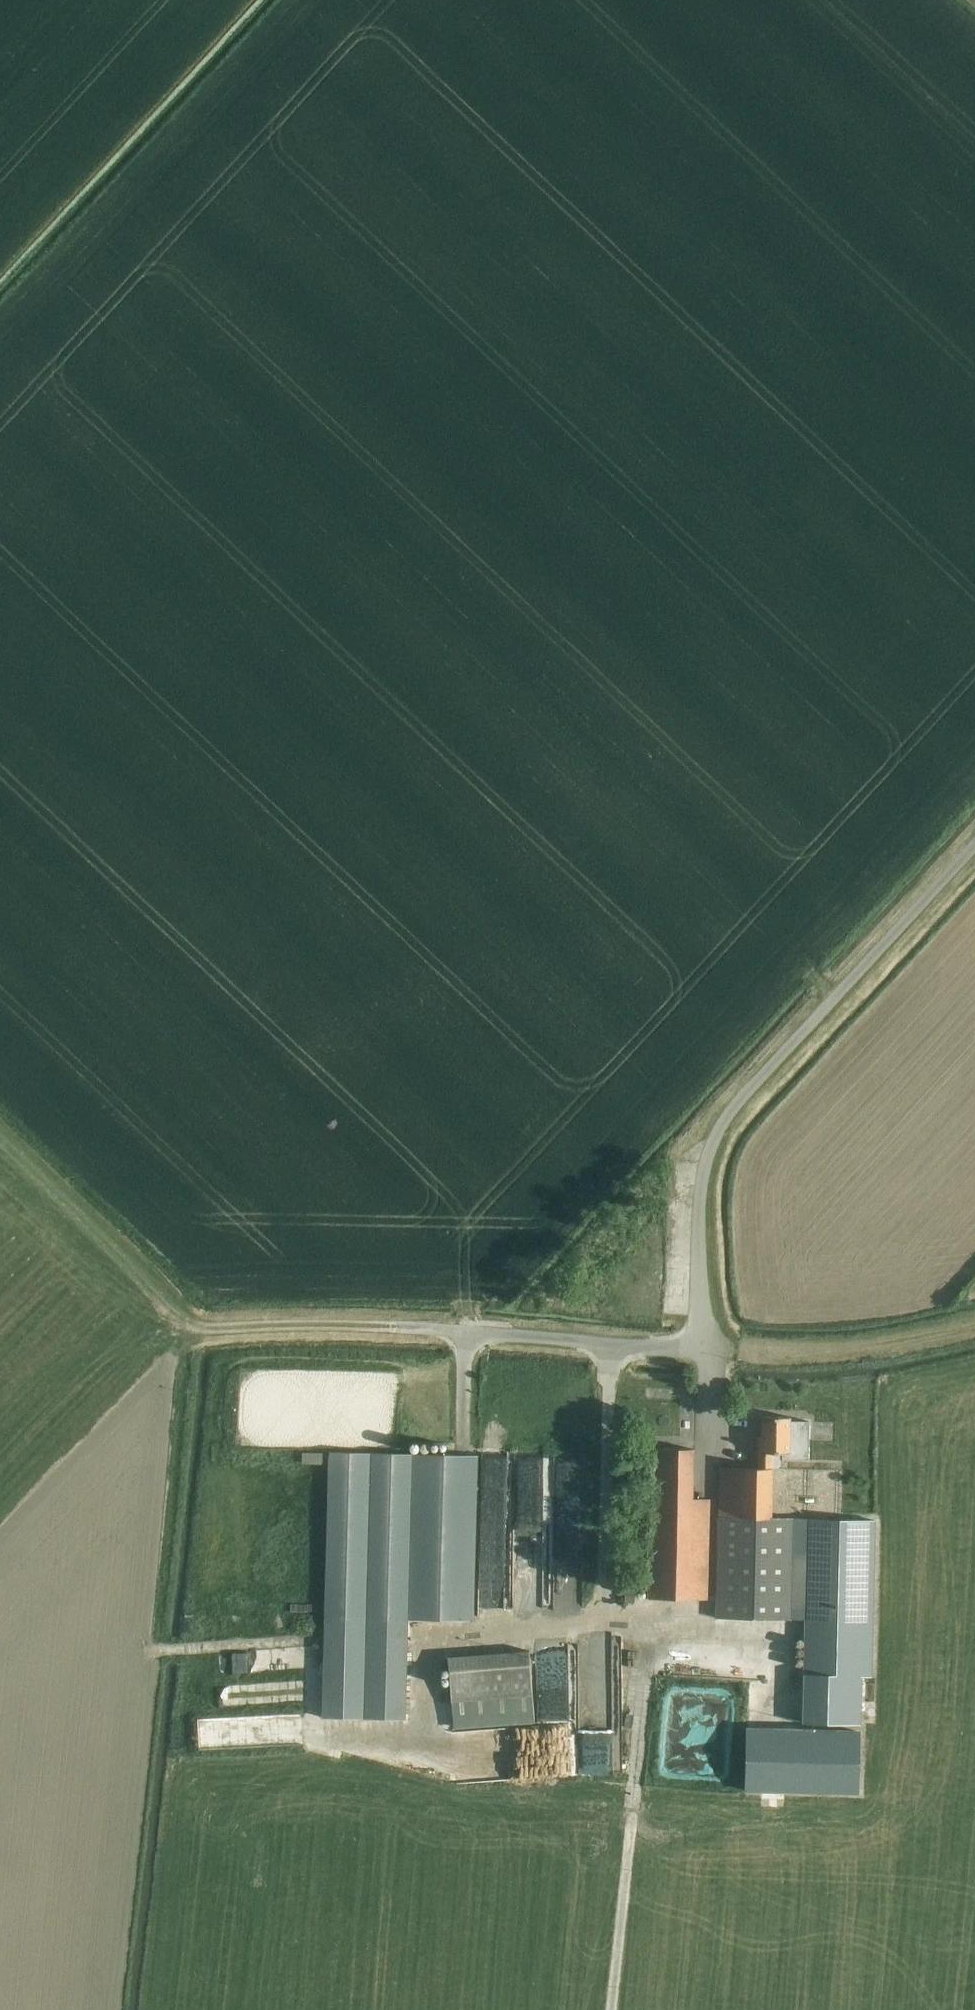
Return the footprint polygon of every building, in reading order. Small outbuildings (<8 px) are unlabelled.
[(718,1499),(715,1618),(789,1620),(789,1619),(792,1519),(771,1518),(772,1468),(781,1468),(781,1459),(807,1460),(808,1441),(808,1422),(789,1421),(789,1417),(761,1416),(761,1436),(758,1436),(757,1468),(725,1467),(719,1467),(719,1487),(718,1499)] [(651,1448),(651,1468),(648,1596),(707,1598),(709,1499),(691,1499),(693,1449),(651,1448)] [(324,1665),(323,1717),(406,1719),(408,1619),(473,1621),(478,1456),(408,1454),(373,1453),(329,1453),(325,1617),(325,1633),(324,1665)] [(803,1651),(802,1724),(861,1725),(862,1676),(872,1677),(876,1520),(820,1518),(806,1518),(804,1620),(803,1651)] [(625,1589),(624,1602),(634,1603),(634,1589),(625,1589)] [(455,1727),(539,1724),(536,1652),(452,1655),(455,1727)] [(748,1730),(748,1790),(862,1792),(862,1730),(748,1730)]
